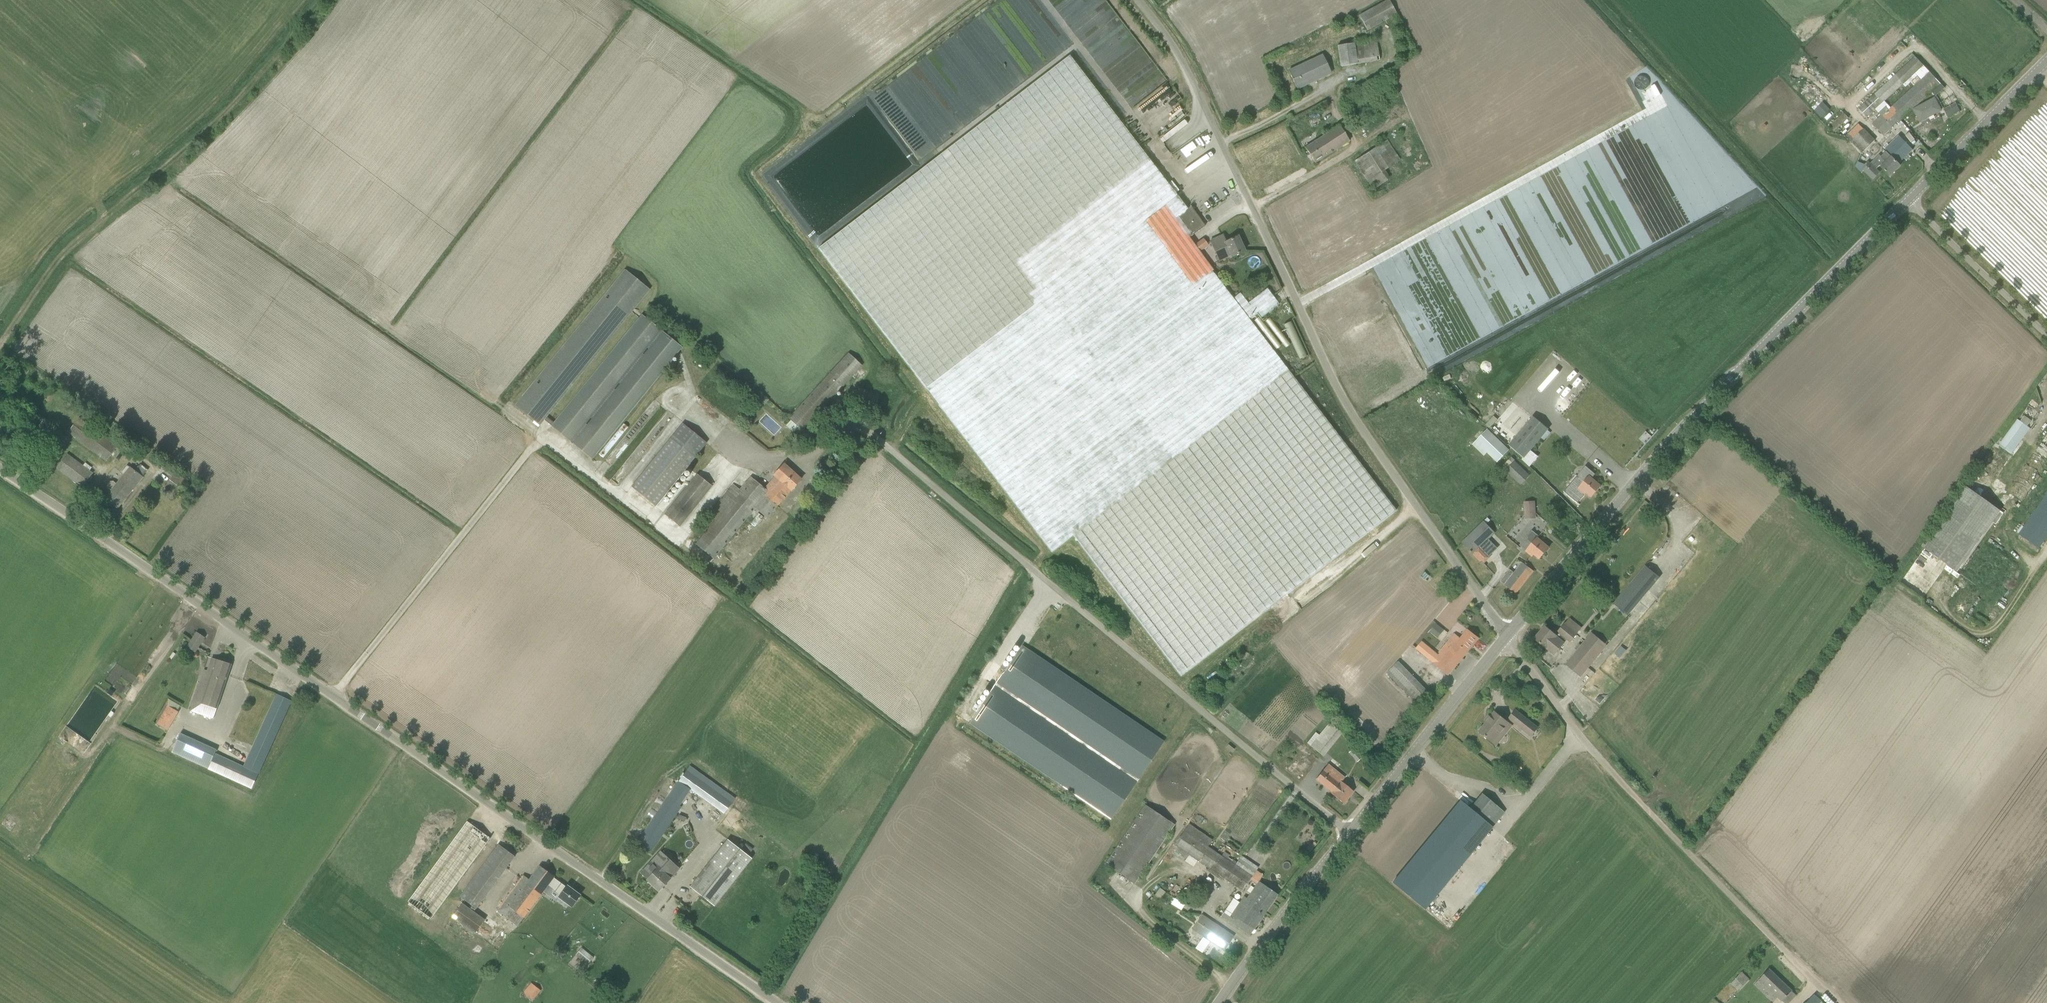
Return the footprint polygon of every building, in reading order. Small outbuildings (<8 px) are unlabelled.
[(1166,81),(1107,0),(1064,0),(1062,1),(1062,0),(1060,0),(1056,3),(1147,128),(1183,102),(1172,87),(1168,90),(1163,83),(1166,81)] [(1396,14),(1388,0),(1384,0),(1357,13),(1365,29),(1396,14)] [(1380,60),(1377,39),(1338,45),(1341,66),(1380,60)] [(1180,215),(1188,209),(1070,55),(819,248),(926,388),(1166,204),(1190,237),(1192,235),(1187,228),(1188,227),(1180,215)] [(1323,55),(1289,71),(1297,89),(1331,73),(1323,55)] [(1874,95),(1875,96),(1860,109),(1867,117),(1903,83),(1903,84),(1923,65),(1915,57),(1895,76),(1874,95)] [(1940,83),(1930,72),(1887,112),(1885,110),(1881,114),(1882,115),(1873,124),(1883,135),(1898,121),(1899,122),(1940,83)] [(1396,89),(1390,80),(1380,87),(1385,96),(1396,89)] [(1935,98),(1914,109),(1920,121),(1941,110),(1935,98)] [(1814,110),(1821,118),(1830,109),(1823,101),(1814,110)] [(1954,116),(1961,112),(1956,103),(1949,106),(1954,116)] [(1844,113),(1830,127),(1835,132),(1849,118),(1844,113)] [(931,152),(957,133),(950,124),(944,115),(938,118),(936,116),(927,122),(932,129),(928,132),(934,141),(927,146),(931,152)] [(1340,125),(1305,147),(1315,163),(1350,141),(1340,125)] [(1875,141),(1864,129),(1854,139),(1865,150),(1875,141)] [(1913,149),(1900,136),(1895,141),(1897,143),(1888,151),(1900,163),(1905,157),(1904,156),(1906,153),(1908,155),(1913,149)] [(1388,138),(1353,157),(1370,188),(1388,179),(1383,168),(1399,159),(1388,138)] [(1882,167),(1890,176),(1900,165),(1886,152),(1881,157),(1879,155),(1864,170),(1873,179),(1880,173),(1876,170),(1880,166),(1882,167)] [(1181,675),(1396,510),(1249,319),(1256,313),(1248,303),(1240,293),(1233,298),(1212,271),(1214,270),(1190,237),(1166,204),(926,388),(1052,551),(1074,534),(1181,675)] [(1187,228),(1192,235),(1206,225),(1191,206),(1188,209),(1180,215),(1188,227),(1187,228)] [(1210,241),(1216,254),(1228,248),(1232,257),(1245,251),(1238,236),(1226,242),(1223,235),(1210,241)] [(544,420),(592,458),(682,348),(642,315),(555,423),(547,417),(650,290),(626,270),(516,405),(540,425),(544,420)] [(1262,317),(1279,304),(1267,288),(1248,303),(1256,313),(1258,312),(1262,317)] [(1291,319),(1282,323),(1298,358),(1306,355),(1291,319)] [(789,419),(802,431),(862,365),(849,353),(789,419)] [(2027,426),(2031,420),(2025,416),(2021,422),(2027,426)] [(1548,429),(1533,417),(1509,445),(1524,458),(1548,429)] [(107,461),(118,446),(79,418),(69,432),(107,461)] [(2021,422),(2018,420),(1999,446),(2011,454),(2029,428),(2027,426),(2021,422)] [(632,487),(655,506),(706,443),(683,424),(632,487)] [(1488,429),(1476,441),(1498,462),(1510,450),(1488,429)] [(2042,441),(2038,439),(2034,444),(2038,446),(2006,491),(2022,502),(2046,467),(2046,434),(2042,441)] [(67,454),(57,468),(82,487),(93,473),(90,471),(93,467),(86,462),(83,466),(67,454)] [(1521,484),(1529,475),(1515,462),(1507,470),(1521,484)] [(776,476),(765,489),(769,492),(755,508),(761,513),(767,518),(791,490),(792,490),(801,479),(784,464),(774,475),(776,476)] [(130,492),(143,477),(142,477),(148,470),(141,465),(136,472),(127,465),(121,473),(125,475),(118,483),(130,492)] [(1586,492),(1592,497),(1601,486),(1591,478),(1594,474),(1586,467),(1578,477),(1584,482),(1578,489),(1584,494),(1586,492)] [(176,472),(165,487),(174,494),(186,479),(176,472)] [(712,486),(698,475),(666,514),(680,526),(712,486)] [(714,559),(755,508),(769,492),(765,489),(751,477),(740,490),(733,484),(709,514),(716,520),(696,544),(714,559)] [(107,488),(111,491),(106,499),(118,508),(124,500),(130,492),(118,483),(117,484),(113,481),(111,481),(107,485),(107,488)] [(1958,572),(2001,511),(1966,485),(1922,546),(1958,572)] [(2046,538),(2046,495),(2019,534),(2040,548),(2046,538)] [(1524,501),(1525,515),(1534,515),(1533,500),(1524,501)] [(1484,522),(1463,542),(1473,553),(1494,533),(1484,522)] [(1534,554),(1540,558),(1549,548),(1538,538),(1540,536),(1533,530),(1520,545),(1532,556),(1534,554)] [(1524,582),(1533,570),(1523,562),(1514,574),(1509,570),(1501,581),(1505,585),(1516,593),(1524,582)] [(1660,577),(1646,565),(1614,604),(1628,615),(1660,577)] [(1551,631),(1546,626),(1535,639),(1546,648),(1554,655),(1565,643),(1564,643),(1567,639),(1570,642),(1577,634),(1565,624),(1559,631),(1556,628),(1553,629),(1551,631)] [(1460,638),(1455,634),(1432,661),(1448,675),(1453,669),(1479,638),(1468,629),(1460,638)] [(197,648),(198,649),(205,637),(197,632),(192,639),(200,644),(197,648)] [(1588,667),(1600,653),(1586,641),(1574,656),(1588,667)] [(969,722),(1111,817),(1163,740),(1021,644),(969,722)] [(212,672),(204,670),(190,710),(214,718),(232,664),(216,659),(212,672)] [(1425,688),(1398,660),(1386,671),(1413,700),(1425,688)] [(292,701),(277,694),(244,767),(259,774),(292,701)] [(169,699),(155,723),(168,730),(179,711),(173,708),(176,703),(169,699)] [(1516,710),(1509,718),(1532,736),(1538,728),(1516,710)] [(1493,742),(1508,722),(1495,712),(1479,731),(1493,742)] [(1306,742),(1321,755),(1341,733),(1328,722),(1318,734),(1316,732),(1306,742)] [(217,750),(180,734),(172,752),(252,788),(259,774),(244,767),(215,754),(217,750)] [(1362,758),(1353,748),(1349,752),(1358,762),(1362,758)] [(1343,803),(1353,791),(1342,782),(1345,778),(1328,765),(1316,779),(1332,792),(1331,793),(1343,803)] [(679,780),(691,789),(724,813),(732,803),(686,770),(679,780)] [(680,806),(691,789),(679,780),(668,797),(637,844),(650,853),(681,806),(680,806)] [(1482,793),(1470,808),(1492,827),(1505,812),(1482,793)] [(1145,805),(1105,864),(1134,884),(1174,824),(1145,805)] [(430,919),(488,838),(464,820),(406,902),(430,919)] [(1252,877),(1184,831),(1175,845),(1243,891),(1252,877)] [(728,839),(690,887),(714,906),(752,858),(728,839)] [(460,896),(476,908),(515,856),(499,844),(460,896)] [(641,873),(659,890),(679,869),(661,852),(641,873)] [(554,877),(555,876),(540,866),(530,880),(524,875),(498,910),(518,926),(548,885),(554,877)] [(566,887),(554,877),(548,885),(561,895),(557,899),(566,906),(568,903),(572,906),(580,895),(567,886),(566,887)] [(1278,894),(1259,881),(1247,898),(1243,904),(1240,902),(1228,920),(1250,935),(1278,894)] [(1154,894),(1165,902),(1170,895),(1159,887),(1154,894)] [(1170,903),(1180,909),(1184,904),(1173,898),(1170,903)] [(449,919),(474,931),(482,915),(457,903),(449,919)] [(1192,929),(1225,951),(1234,937),(1202,915),(1192,929)] [(575,953),(585,963),(592,957),(582,946),(575,953)] [(1769,969),(1759,979),(1771,990),(1766,995),(1774,1002),(1778,997),(1782,1001),(1785,1002),(1789,1002),(1796,995),(1769,969)] [(1737,989),(1747,978),(1742,972),(1731,983),(1737,989)] [(533,1000),(540,990),(532,983),(524,993),(533,1000)]
